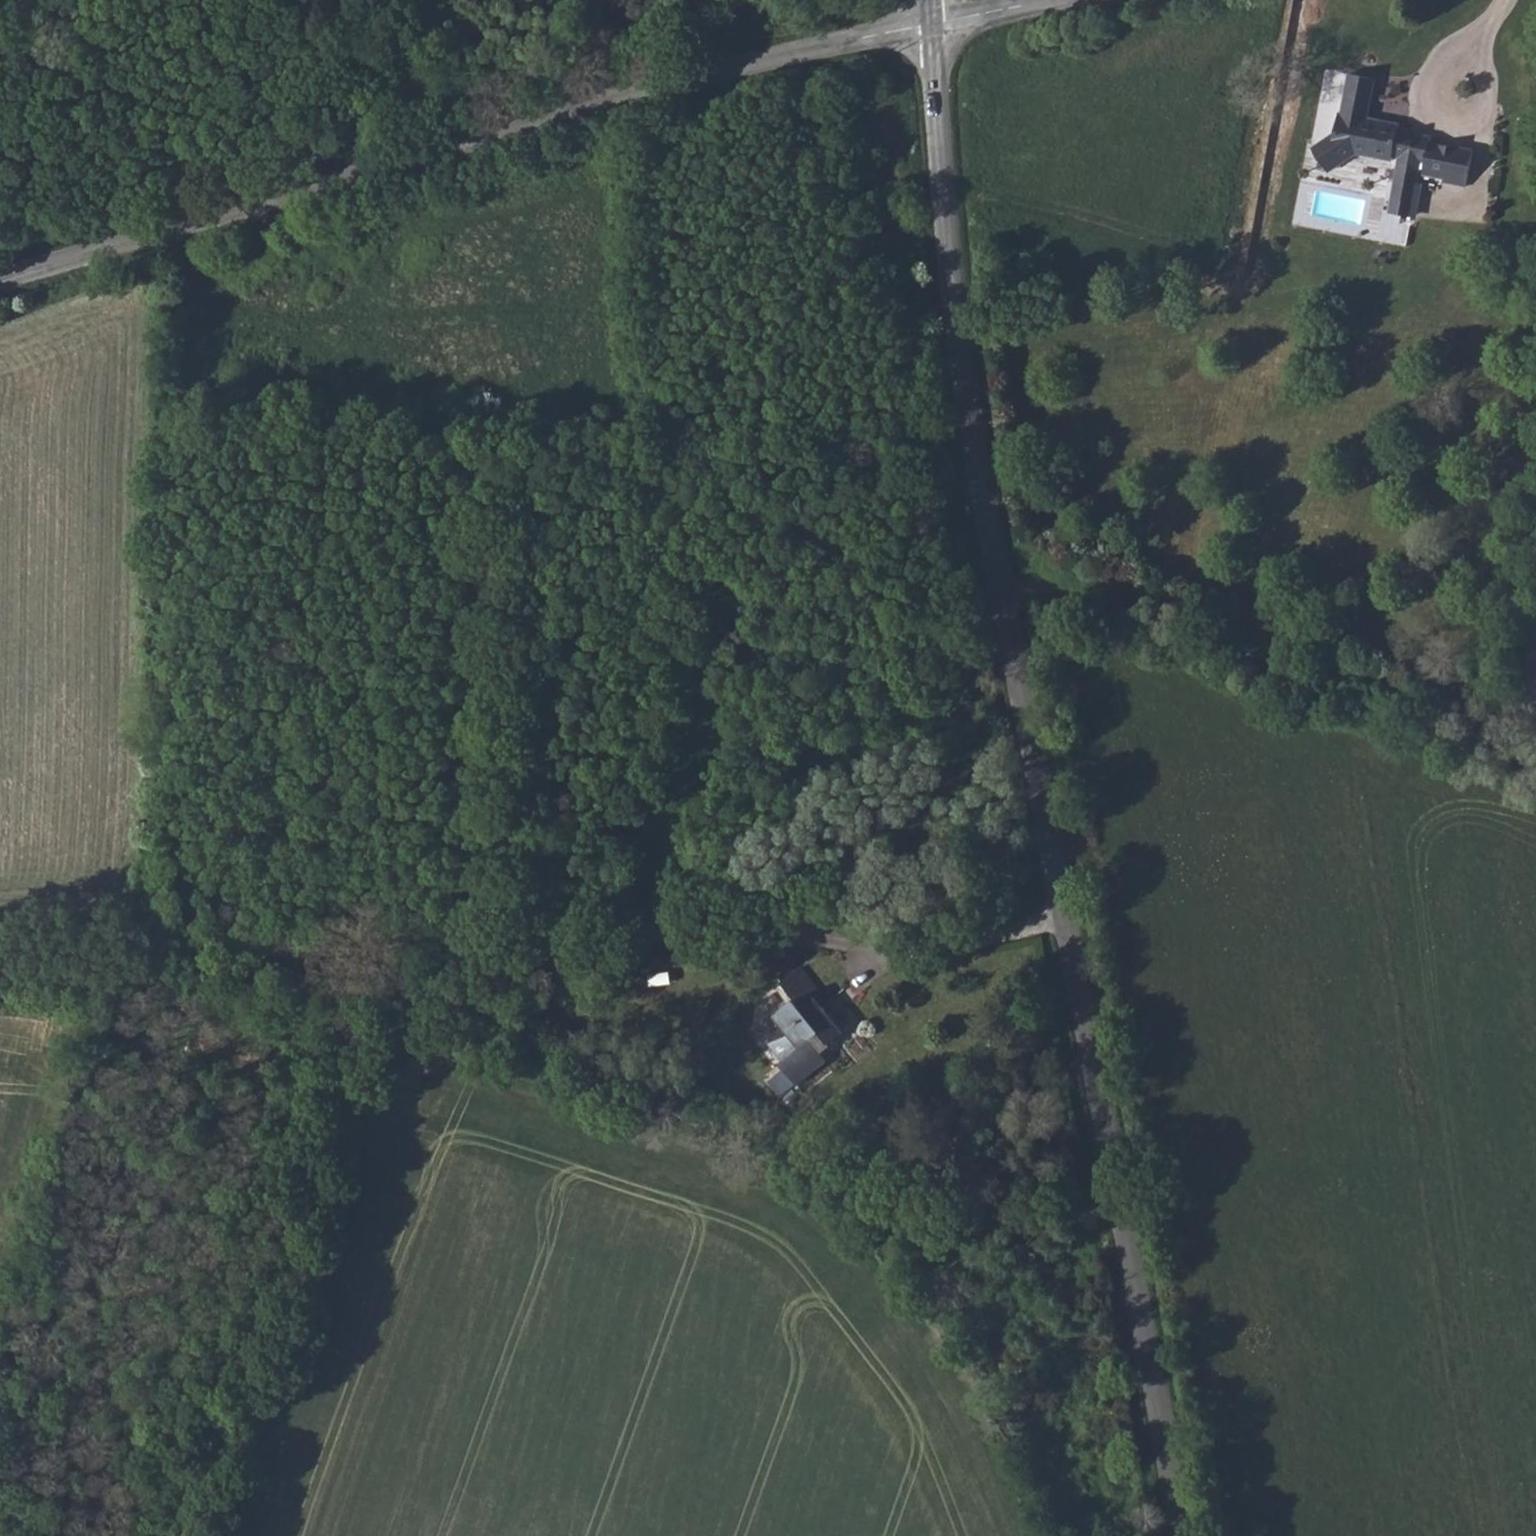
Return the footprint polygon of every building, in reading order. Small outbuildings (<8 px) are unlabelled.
[(1403,195),(1412,198),(1421,199),(1423,172),(1375,159),(1377,137),(1353,134),(1350,155),(1346,155),(1340,191),(1402,201),(1403,195)] [(1440,176),(1423,172),(1421,199),(1414,198),(1412,204),(1406,254),(1429,257),(1436,201),(1437,201),(1439,182),(1440,176)] [(1439,182),(1437,201),(1436,210),(1449,211),(1449,218),(1478,222),(1482,190),(1439,182)] [(828,1001),(799,966),(778,984),(790,1000),(770,1016),(797,1047),(777,1065),(796,1085),(822,1063),(815,1054),(841,1032),(820,1007),(828,1001)]
